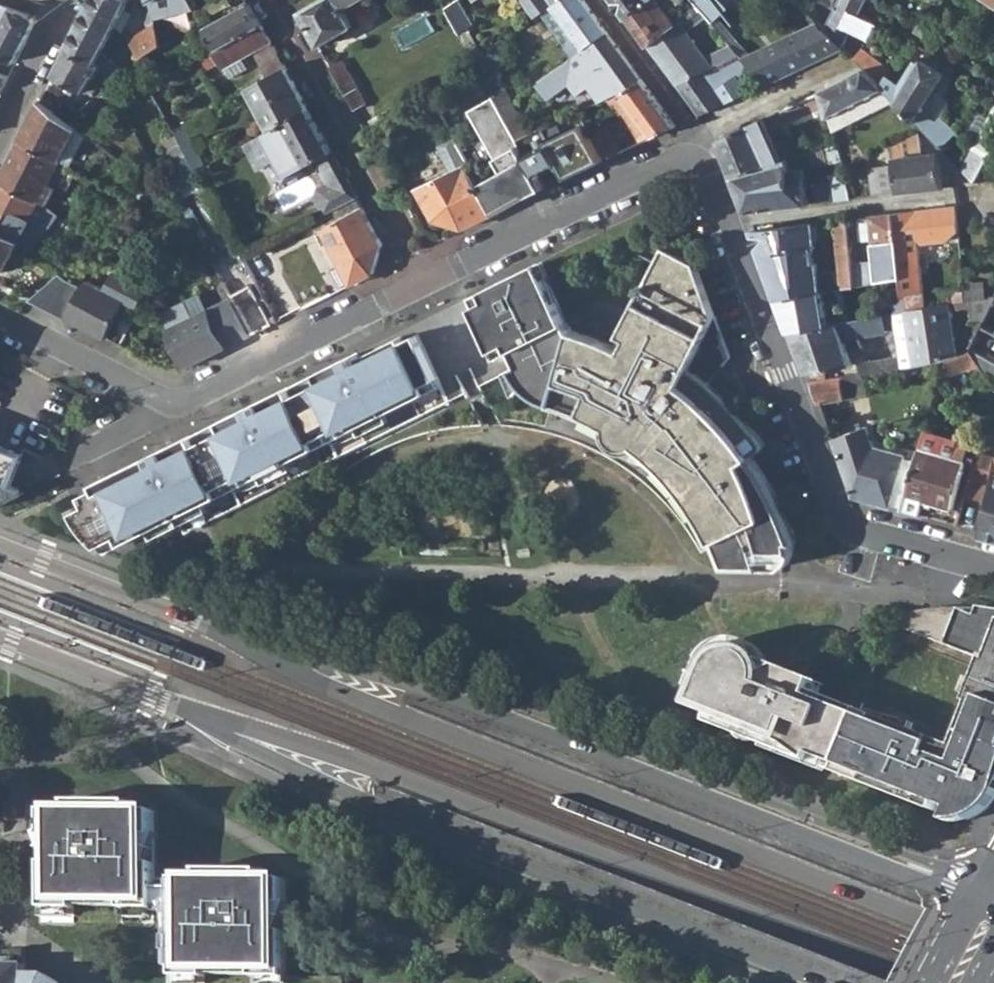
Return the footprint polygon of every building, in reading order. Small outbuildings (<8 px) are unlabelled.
[(92,63),(99,51),(116,19),(126,0),(91,0),(66,48),(92,63)] [(140,57),(146,53),(158,45),(148,2),(147,0),(136,0),(148,28),(130,39),(140,57)] [(198,0),(188,0),(194,10),(201,6),(198,0)] [(310,4),(308,0),(292,0),(298,10),(310,4)] [(316,44),(352,25),(343,9),(358,0),(317,0),(310,4),(298,10),(316,44)] [(444,10),(458,34),(473,24),(457,0),(444,10)] [(533,15),(549,3),(553,0),(521,0),(533,15)] [(582,50),(585,47),(606,32),(583,0),(553,0),(549,3),(582,50)] [(646,0),(614,0),(626,16),(645,1),(646,0)] [(698,11),(702,16),(709,23),(727,8),(720,0),(688,0),(698,11)] [(839,45),(849,27),(864,35),(871,19),(856,11),(862,0),(835,0),(821,28),(839,45)] [(927,24),(937,5),(926,0),(924,0),(915,17),(927,24)] [(247,1),(210,22),(202,26),(213,48),(258,23),(247,1)] [(626,16),(646,43),(665,27),(673,21),(665,12),(658,17),(645,1),(626,16)] [(0,4),(0,56),(15,63),(37,21),(35,17),(0,4)] [(194,10),(202,26),(210,22),(201,6),(194,10)] [(650,49),(676,84),(704,70),(735,53),(727,44),(705,56),(686,32),(697,25),(698,23),(699,21),(698,20),(702,16),(698,11),(670,33),(650,49)] [(797,37),(820,26),(819,25),(816,22),(795,32),(797,37)] [(258,23),(213,48),(220,61),(222,65),(252,50),(268,41),(258,23)] [(762,84),(808,61),(839,45),(821,28),(820,26),(797,37),(795,32),(740,59),(748,68),(762,84)] [(670,33),(665,27),(646,43),(650,49),(670,33)] [(572,65),(599,102),(604,99),(618,93),(641,79),(606,32),(585,47),(582,50),(568,59),(561,64),(565,70),(572,65)] [(282,66),(268,41),(252,50),(266,75),(282,66)] [(494,97),(500,107),(508,101),(510,100),(489,62),(497,56),(491,46),(473,60),(484,79),(494,97)] [(861,67),(878,83),(886,74),(889,70),(862,46),(851,57),(861,67)] [(66,48),(52,74),(73,86),(81,91),(96,64),(92,63),(66,48)] [(160,77),(158,77),(164,88),(204,65),(206,68),(220,61),(213,48),(160,77)] [(923,128),(941,146),(954,133),(939,116),(933,121),(921,110),(941,73),(937,70),(942,60),(924,50),(906,78),(907,79),(902,85),(898,83),(890,76),(886,74),(878,83),(887,93),(923,128)] [(96,64),(103,77),(119,67),(99,51),(92,63),(96,64)] [(158,77),(160,77),(146,53),(140,57),(133,61),(146,84),(158,77)] [(676,84),(699,114),(745,92),(735,75),(748,68),(740,59),(735,53),(704,70),(676,84)] [(364,103),(341,59),(328,66),(352,109),(364,103)] [(245,87),(268,128),(281,120),(305,107),(282,66),(266,75),(245,87)] [(878,98),(887,93),(878,83),(861,67),(821,87),(825,102),(828,114),(841,108),(847,117),(880,101),(878,98)] [(1,91),(8,77),(0,73),(0,91),(1,91)] [(69,93),(73,86),(52,74),(46,85),(58,92),(61,89),(69,93)] [(902,85),(907,79),(906,78),(903,77),(898,83),(902,85)] [(637,142),(651,136),(673,125),(674,123),(641,79),(618,93),(604,99),(637,142)] [(528,195),(545,186),(518,139),(500,107),(494,97),(469,111),(503,171),(477,183),(493,211),(520,199),(519,197),(527,192),(528,195)] [(58,159),(67,163),(77,142),(79,143),(84,134),(65,120),(55,112),(38,100),(18,138),(58,159)] [(500,107),(518,139),(533,132),(529,125),(523,127),(508,101),(500,107)] [(979,133),(993,141),(993,105),(993,104),(979,133)] [(55,112),(65,120),(71,112),(60,105),(55,112)] [(329,151),(305,107),(281,120),(268,128),(245,141),(258,165),(271,158),(282,175),(306,164),(312,160),(314,159),(329,151)] [(714,140),(729,174),(760,165),(752,142),(768,133),(760,117),(714,140)] [(591,135),(605,158),(620,150),(606,126),(591,135)] [(894,161),(898,190),(941,185),(935,160),(930,153),(924,154),(923,149),(916,149),(914,132),(892,142),(894,161)] [(993,142),(993,141),(979,133),(962,167),(975,180),(982,167),(993,142)] [(36,200),(55,166),(58,159),(18,138),(0,173),(0,179),(36,200)] [(238,145),(252,169),(258,165),(245,141),(238,145)] [(812,163),(840,156),(836,142),(820,147),(808,150),(812,163)] [(341,173),(334,160),(329,151),(314,159),(326,181),(341,173)] [(743,209),(806,202),(799,166),(785,168),(782,158),(760,165),(729,174),(743,209)] [(541,169),(547,184),(571,174),(565,160),(541,169)] [(869,165),(872,193),(898,190),(894,161),(869,165)] [(477,183),(467,163),(416,186),(434,218),(460,227),(493,211),(477,183)] [(72,175),(55,166),(36,200),(43,205),(52,190),(48,188),(50,184),(54,185),(64,191),(72,175)] [(326,181),(317,186),(314,196),(324,213),(325,213),(354,196),(348,184),(341,173),(326,181)] [(829,177),(833,198),(851,196),(845,173),(829,177)] [(812,180),(818,200),(830,199),(825,177),(812,180)] [(138,186),(149,196),(157,188),(144,178),(138,186)] [(32,209),(36,200),(0,179),(0,225),(3,219),(21,229),(32,209)] [(322,229),(360,207),(354,196),(325,213),(324,213),(308,222),(314,233),(322,229)] [(43,205),(36,200),(32,209),(45,217),(49,210),(43,205)] [(922,208),(946,237),(957,228),(954,204),(940,206),(940,209),(927,210),(925,208),(922,208)] [(322,229),(350,283),(370,273),(380,243),(360,207),(322,229)] [(917,240),(946,237),(922,208),(914,209),(917,240)] [(924,292),(917,240),(914,209),(891,212),(899,276),(904,312),(925,308),(924,292)] [(851,269),(853,284),(886,278),(899,276),(891,212),(868,214),(874,266),(851,269)] [(751,229),(777,295),(818,289),(853,284),(851,269),(846,217),(833,219),(839,278),(831,279),(830,270),(815,271),(814,262),(809,263),(809,248),(813,247),(810,221),(751,229)] [(16,240),(0,232),(0,271),(16,240)] [(702,550),(717,544),(726,566),(782,566),(790,560),(793,555),(793,542),(796,540),(795,536),(777,496),(752,456),(765,446),(740,415),(708,383),(730,357),(694,262),(663,247),(616,346),(571,331),(552,404),(546,426),(550,433),(559,435),(578,442),(596,450),(618,462),(632,472),(646,482),(670,505),(692,533),(702,550)] [(538,263),(91,485),(93,489),(87,492),(80,496),(85,506),(75,511),(80,520),(84,527),(92,536),(102,544),(109,550),(125,542),(164,523),(179,515),(186,530),(473,389),(510,371),(528,392),(533,395),(539,399),(544,401),(552,404),(571,331),(545,278),(538,263)] [(114,266),(102,288),(108,291),(120,269),(114,266)] [(102,288),(86,279),(79,282),(78,283),(66,275),(59,270),(42,285),(29,296),(104,337),(123,301),(136,307),(148,284),(120,269),(108,291),(102,288)] [(899,276),(886,278),(892,313),(904,312),(899,276)] [(228,297),(249,336),(270,325),(247,284),(227,295),(228,297)] [(963,287),(965,303),(985,300),(983,285),(963,287)] [(789,328),(824,323),(818,289),(777,295),(789,328)] [(184,363),(233,345),(249,336),(228,297),(166,330),(184,363)] [(904,312),(912,354),(913,365),(944,360),(957,354),(949,305),(925,308),(904,312)] [(894,324),(892,313),(824,323),(789,328),(790,329),(806,371),(847,362),(840,335),(882,327),(882,325),(894,324)] [(993,389),(993,362),(970,347),(970,348),(978,362),(993,389)] [(938,381),(978,362),(970,348),(957,354),(944,360),(938,381)] [(880,370),(913,365),(912,354),(862,361),(858,365),(860,372),(880,370)] [(809,380),(818,402),(848,398),(843,375),(809,380)] [(891,504),(895,490),(905,453),(872,443),(864,426),(832,438),(854,493),(891,504)] [(902,508),(920,513),(924,499),(951,507),(965,460),(919,447),(917,456),(906,492),(902,508)] [(26,491),(11,484),(22,458),(0,448),(0,504),(26,491)] [(974,458),(992,465),(993,458),(993,456),(976,450),(974,458)] [(895,490),(906,492),(917,456),(905,453),(895,490)] [(991,469),(992,465),(974,458),(964,492),(982,498),(991,469)] [(993,535),(993,496),(984,532),(993,535)] [(816,754),(841,764),(865,697),(862,696),(884,639),(859,632),(861,603),(783,600),(719,598),(718,623),(700,622),(698,669),(690,690),(697,692),(691,707),(713,716),(710,725),(812,764),(816,754)] [(993,799),(993,610),(974,608),(933,608),(893,616),(884,639),(862,696),(865,697),(841,764),(838,774),(949,817),(947,822),(965,821),(991,805),(993,799)] [(65,810),(41,810),(41,907),(73,908),(74,899),(89,899),(89,893),(106,893),(106,899),(122,899),(122,908),(154,908),(154,890),(174,890),(174,879),(153,879),(154,803),(65,802),(65,810)] [(196,879),(174,879),(174,890),(174,905),(183,905),(182,928),(173,928),(172,977),(203,977),(204,968),(218,968),(218,962),(237,962),(237,967),(252,968),(252,977),(275,978),(275,904),(285,905),(285,871),(196,870),(196,879)] [(22,959),(10,958),(0,958),(0,982),(22,982),(22,959)] [(45,974),(25,974),(25,982),(60,982),(45,974)]
